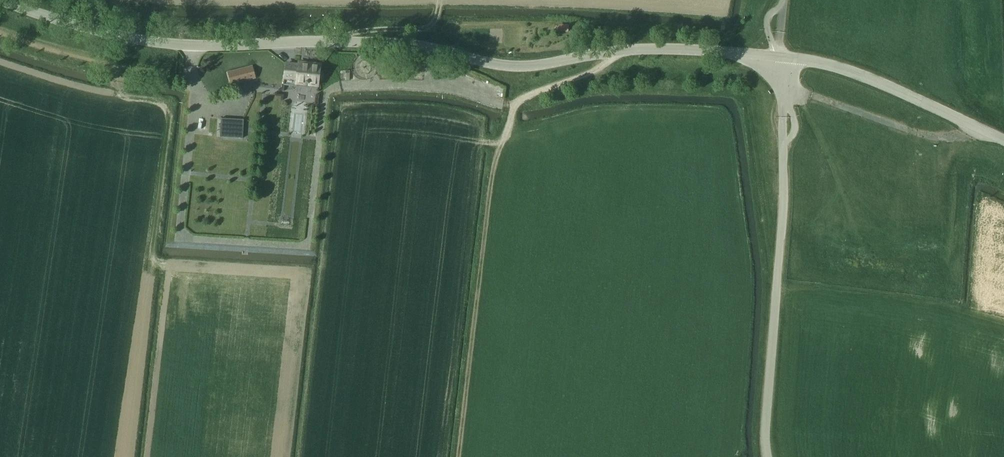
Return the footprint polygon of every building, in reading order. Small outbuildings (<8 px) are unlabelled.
[(303,66),(286,64),(284,78),(297,79),(296,82),(306,83),(306,84),(309,84),(318,85),(319,80),(321,80),(323,78),(323,74),(322,72),(320,72),(320,67),(303,65),(303,66)] [(255,78),(252,66),(228,73),(231,84),(255,78)] [(242,138),(243,120),(221,119),(220,137),(242,138)]
